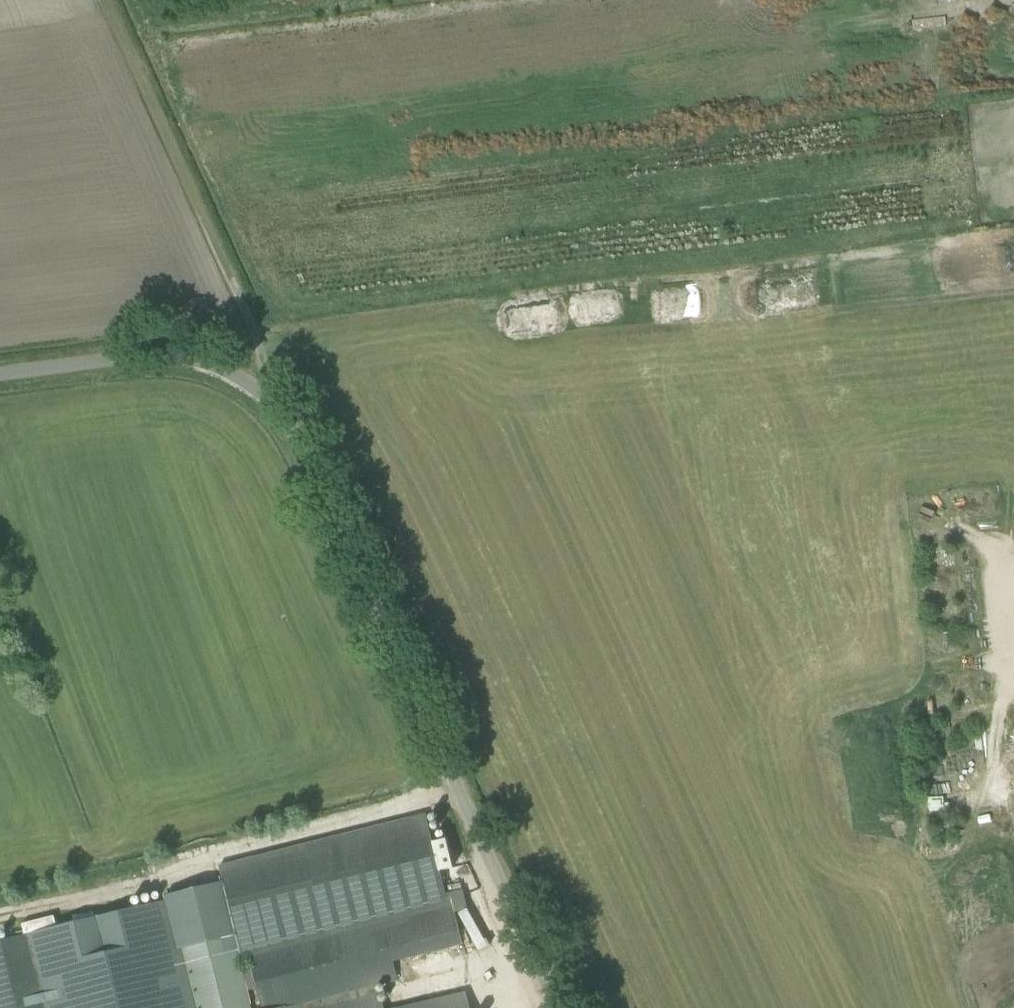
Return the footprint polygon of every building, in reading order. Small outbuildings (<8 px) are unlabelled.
[(422,817),(217,868),(221,886),(234,935),(222,938),(226,955),(237,952),(241,970),(252,967),(249,954),(444,905),(436,872),(453,868),(446,840),(429,844),(422,817)] [(241,970),(237,952),(226,955),(222,938),(234,935),(221,886),(29,933),(47,1007),(466,1007),(461,987),(382,1006),(379,996),(376,996),(373,987),(397,981),(392,962),(462,945),(452,904),(444,905),(249,954),(252,967),(241,970)] [(0,940),(0,1007),(47,1007),(29,933),(0,940)]
